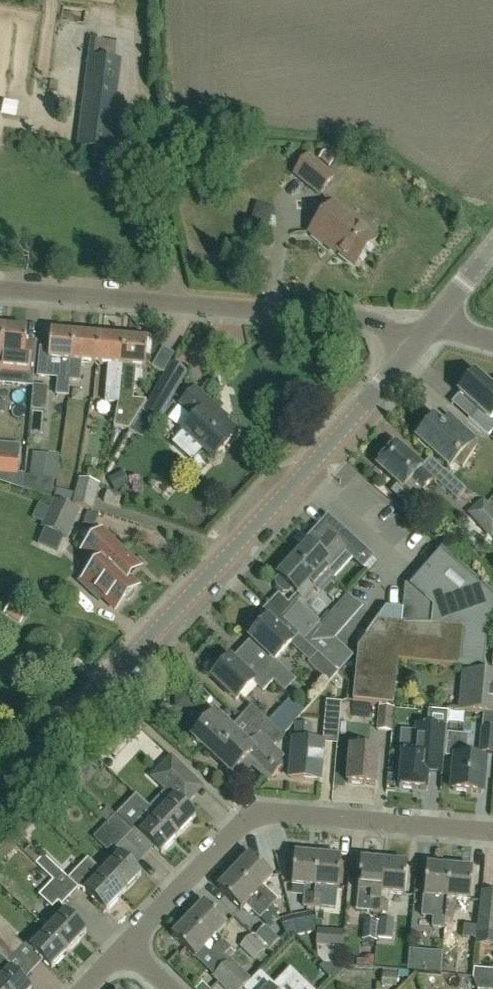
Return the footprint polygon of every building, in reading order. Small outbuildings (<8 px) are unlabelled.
[(90,61),(79,149),(106,153),(110,124),(106,123),(113,64),(90,61)] [(110,164),(111,154),(90,154),(90,163),(110,164)] [(319,196),(335,177),(309,155),(293,175),(319,196)] [(355,265),(374,241),(356,227),(358,224),(332,204),(310,232),(331,249),(332,247),(355,265)] [(29,386),(32,345),(26,345),(27,341),(28,330),(5,327),(0,380),(0,384),(29,386)] [(41,348),(38,377),(58,379),(57,395),(70,397),(71,382),(75,334),(52,332),(51,349),(41,348)] [(75,334),(71,382),(80,383),(82,362),(85,363),(96,364),(99,336),(75,334)] [(133,400),(136,367),(146,368),(147,355),(151,355),(153,337),(132,335),(132,339),(125,338),(120,391),(118,403),(114,427),(131,429),(147,403),(147,401),(133,400)] [(99,336),(96,364),(100,364),(111,365),(111,372),(108,372),(105,402),(118,403),(120,391),(125,338),(103,336),(99,336)] [(458,393),(476,409),(468,419),(488,437),(492,432),(492,423),(491,421),(492,419),(492,390),(476,374),(458,393)] [(160,418),(175,392),(162,385),(146,411),(160,418)] [(37,387),(37,408),(53,408),(54,387),(37,387)] [(211,454),(230,433),(220,424),(227,417),(196,388),(182,403),(196,416),(184,429),(211,454)] [(88,408),(88,395),(75,395),(75,407),(88,408)] [(131,429),(130,431),(141,438),(152,421),(141,414),(131,429)] [(470,444),(473,441),(450,420),(444,426),(436,419),(418,439),(449,467),(455,461),(459,465),(474,448),(470,444)] [(393,491),(413,509),(427,493),(423,489),(434,476),(397,443),(378,464),(399,483),(393,491)] [(60,493),(66,457),(39,453),(34,489),(60,493)] [(18,475),(20,456),(19,456),(0,455),(0,474),(18,475)] [(492,478),(492,465),(485,463),(480,480),(492,483),(492,478)] [(436,480),(436,481),(437,480),(458,498),(467,489),(445,469),(436,480)] [(79,479),(75,493),(74,505),(93,510),(100,485),(79,479)] [(118,507),(121,497),(108,492),(105,502),(118,507)] [(68,541),(81,512),(54,499),(41,528),(68,541)] [(483,512),(492,521),(492,506),(491,504),(483,512)] [(95,526),(98,514),(87,510),(84,523),(95,526)] [(466,522),(484,550),(492,545),(492,540),(477,516),(466,522)] [(307,545),(297,556),(310,567),(312,565),(324,576),(328,580),(332,576),(327,572),(346,552),(353,558),(365,570),(375,559),(347,533),(338,543),(331,536),(328,534),(327,534),(319,527),(304,542),(307,545)] [(129,577),(130,571),(137,563),(103,530),(84,550),(98,564),(85,579),(117,609),(125,600),(130,600),(136,594),(135,590),(139,586),(129,577)] [(353,701),(395,705),(399,662),(485,670),(489,622),(492,617),(492,592),(444,550),(405,594),(403,622),(379,620),(358,648),(353,701)] [(318,591),(328,580),(312,565),(310,567),(297,556),(288,567),(280,576),(281,577),(277,581),(278,585),(285,592),(290,592),(293,589),(298,593),(304,598),(314,587),(318,591)] [(28,610),(12,600),(4,612),(20,623),(28,610)] [(298,604),(285,618),(282,620),(304,640),(319,624),(298,604)] [(247,654),(274,680),(285,690),(294,680),(283,670),(284,668),(275,659),(290,643),(292,641),(270,620),(251,639),(257,644),(247,654)] [(264,691),(274,680),(247,654),(238,664),(232,658),(214,678),(236,700),(254,681),(264,691)] [(329,682),(338,672),(317,654),(310,662),(308,664),(329,682)] [(463,672),(459,712),(477,713),(492,715),(492,675),(463,672)] [(287,733),(308,709),(296,699),(276,722),(287,733)] [(327,701),(324,742),(324,743),(337,744),(341,702),(327,701)] [(275,744),(284,735),(252,705),(244,714),(275,744)] [(391,732),(394,708),(379,706),(377,730),(391,732)] [(198,732),(193,737),(203,745),(232,773),(233,772),(250,755),(268,772),(273,777),(283,767),(283,760),(280,758),(283,755),(260,733),(250,744),(244,738),(232,727),(217,712),(215,714),(211,711),(206,712),(195,724),(195,729),(198,732)] [(477,713),(476,723),(482,723),(479,751),(492,752),(492,715),(477,713)] [(130,719),(121,729),(133,740),(142,730),(130,719)] [(324,743),(324,742),(311,741),(312,725),(297,724),(296,740),(294,739),(290,777),(320,780),(324,743)] [(402,753),(399,788),(426,790),(427,774),(441,775),(442,775),(442,774),(444,757),(447,729),(427,727),(417,726),(416,733),(402,731),(400,753),(402,753)] [(447,757),(457,758),(454,790),(483,793),(486,759),(466,758),(468,736),(449,734),(447,757)] [(376,785),(379,750),(351,747),(348,782),(376,785)] [(159,815),(181,836),(198,818),(186,807),(205,787),(172,756),(156,774),(169,786),(166,789),(175,798),(159,815)] [(67,803),(75,792),(70,788),(62,799),(67,803)] [(137,794),(129,802),(142,815),(133,823),(142,832),(141,833),(157,848),(163,854),(181,836),(159,815),(150,806),(137,794)] [(107,823),(126,839),(133,831),(107,807),(99,815),(107,823)] [(126,839),(107,823),(93,838),(107,851),(112,846),(116,850),(126,839)] [(104,872),(125,893),(143,875),(121,854),(104,872)] [(234,872),(271,907),(277,900),(269,893),(270,892),(264,886),(274,876),(251,854),(234,872)] [(317,880),(319,856),(296,854),(293,886),(306,887),(306,895),(307,895),(306,907),(314,907),(317,880)] [(53,880),(71,896),(79,888),(61,872),(60,872),(43,856),(35,863),(53,880)] [(338,889),(341,858),(319,856),(317,880),(314,907),(321,908),(322,896),(324,897),(325,888),(338,889)] [(108,911),(125,893),(104,872),(89,858),(82,866),(97,880),(86,890),(97,901),(95,904),(105,914),(108,911)] [(380,913),(384,862),(361,860),(359,891),(372,892),(371,901),(373,901),(372,912),(380,913)] [(380,913),(387,914),(388,902),(390,902),(390,894),(404,895),(407,864),(384,862),(380,913)] [(425,897),(423,916),(435,917),(434,927),(445,928),(446,918),(445,918),(450,867),(428,865),(425,897)] [(471,901),(473,869),(450,867),(445,918),(453,919),(454,907),(456,907),(457,900),(471,901)] [(242,909),(246,905),(260,918),(271,907),(234,872),(219,887),(242,909)] [(71,896),(53,880),(38,895),(52,909),(58,903),(61,906),(71,896)] [(480,916),(492,917),(492,894),(482,893),(480,916)] [(189,919),(227,954),(233,948),(225,941),(226,940),(219,933),(229,923),(206,901),(189,919)] [(48,929),(70,951),(87,933),(65,912),(48,929)] [(291,917),(297,934),(297,936),(314,932),(313,912),(293,916),(291,917)] [(16,953),(24,944),(16,936),(19,933),(0,915),(0,938),(16,953)] [(480,916),(477,944),(492,945),(492,917),(480,916)] [(297,934),(291,917),(279,920),(288,940),(297,934)] [(379,922),(377,938),(392,940),(394,920),(379,918),(379,922)] [(227,954),(189,919),(173,935),(196,957),(206,947),(211,952),(210,954),(219,963),(221,961),(224,965),(214,976),(227,988),(243,988),(253,978),(227,954)] [(365,921),(363,940),(377,941),(377,938),(379,922),(365,921)] [(252,934),(269,951),(273,957),(285,944),(265,926),(257,934),(252,934)] [(463,946),(474,947),(476,928),(464,927),(463,946)] [(53,969),(70,951),(48,929),(31,948),(53,969)] [(320,931),(319,945),(342,946),(343,932),(320,931)] [(269,951),(252,934),(240,947),(254,961),(265,949),(268,952),(269,951)] [(25,982),(14,971),(14,966),(8,961),(16,953),(0,938),(0,988),(32,988),(25,982)] [(412,971),(428,972),(430,952),(413,951),(412,971)] [(474,969),(473,979),(477,988),(492,988),(492,971),(474,969)] [(396,987),(398,972),(382,971),(381,985),(396,987)]
